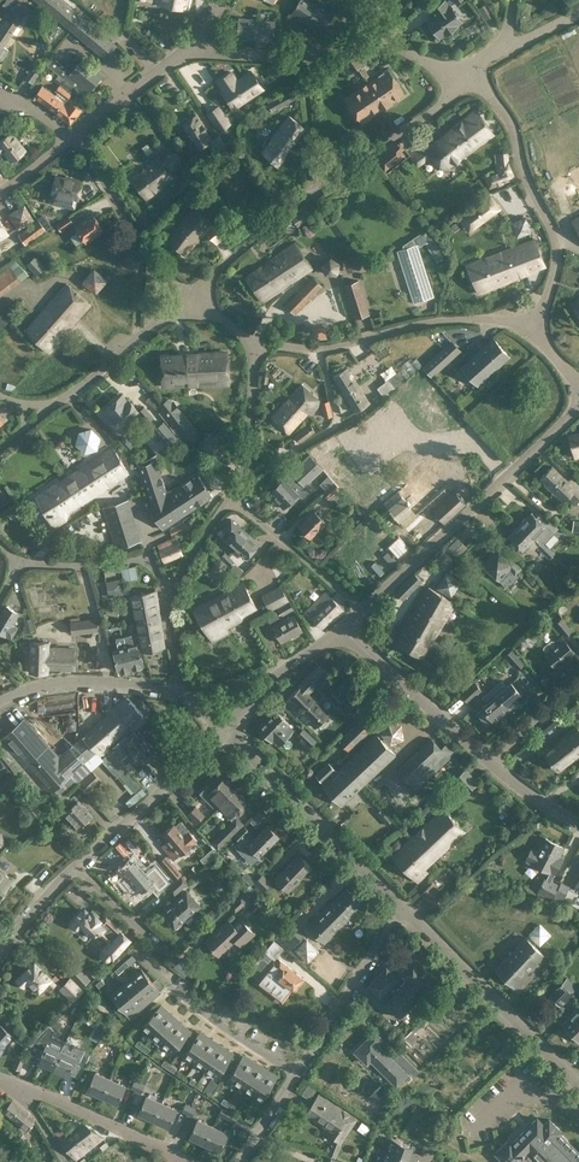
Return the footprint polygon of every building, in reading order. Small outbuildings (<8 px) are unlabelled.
[(19,24),(30,8),(18,0),(6,0),(0,8),(0,11),(6,15),(0,24),(0,59),(2,60),(9,50),(4,47),(13,33),(12,32),(19,23),(19,24)] [(117,45),(63,0),(35,0),(105,59),(117,45)] [(188,0),(177,0),(175,7),(179,8),(186,10),(188,0)] [(309,0),(300,0),(291,14),(306,24),(318,6),(309,0)] [(445,0),(431,10),(434,15),(427,21),(440,38),(463,21),(450,4),(449,5),(445,0)] [(409,4),(400,9),(403,14),(411,10),(409,4)] [(333,15),(318,6),(306,24),(321,33),(333,15)] [(236,38),(255,40),(257,19),(239,17),(236,38)] [(273,42),(275,21),(257,19),(255,40),(273,42)] [(144,34),(154,42),(159,36),(149,28),(144,34)] [(366,65),(358,53),(351,57),(358,68),(360,67),(361,68),(359,70),(365,78),(368,76),(362,67),(366,65)] [(351,57),(350,56),(341,62),(349,74),(358,68),(351,57)] [(53,58),(48,65),(85,97),(104,75),(83,57),(70,72),(53,58)] [(36,61),(24,77),(33,83),(44,67),(36,61)] [(388,70),(367,83),(373,92),(370,95),(380,110),(404,94),(388,70)] [(262,89),(259,83),(251,72),(236,81),(231,73),(217,82),(223,91),(222,91),(230,103),(234,108),(262,89)] [(324,73),(321,75),(320,75),(320,76),(319,77),(319,78),(319,79),(319,80),(320,81),(320,82),(321,82),(322,83),(323,83),(324,83),(325,83),(326,82),(329,80),(330,80),(330,79),(331,79),(331,78),(331,77),(331,76),(331,75),(331,74),(330,73),(329,73),(329,72),(328,72),(327,72),(326,72),(325,72),(324,73)] [(63,79),(58,74),(54,79),(59,84),(63,79)] [(63,80),(60,85),(71,94),(75,89),(63,80)] [(370,117),(380,110),(370,95),(373,92),(367,83),(358,89),(358,90),(345,99),(361,123),(369,118),(370,117)] [(56,95),(42,85),(33,97),(55,113),(65,98),(58,92),(56,95)] [(71,94),(60,85),(55,90),(58,92),(65,98),(67,99),(71,94)] [(295,99),(290,91),(268,103),(272,111),(295,99)] [(65,98),(55,113),(69,123),(74,118),(75,118),(81,110),(69,101),(67,99),(65,98)] [(229,123),(218,106),(208,113),(219,130),(229,123)] [(422,149),(417,143),(407,151),(417,163),(431,153),(445,171),(464,156),(494,134),(476,110),(436,141),(435,140),(427,147),(426,146),(422,149)] [(207,131),(196,114),(183,123),(188,131),(187,132),(199,149),(207,143),(215,155),(227,147),(219,135),(212,140),(206,132),(207,131)] [(270,140),(271,141),(261,154),(278,166),(284,158),(283,157),(304,128),(287,116),(270,140)] [(27,149),(12,130),(0,140),(0,155),(3,153),(11,162),(27,149)] [(231,137),(225,141),(229,146),(235,142),(231,137)] [(399,144),(396,145),(400,151),(402,149),(405,147),(401,142),(400,143),(399,144)] [(179,154),(169,151),(163,160),(170,168),(180,164),(179,154)] [(496,163),(498,173),(486,178),(490,187),(514,178),(507,162),(507,154),(499,154),(499,162),(496,163)] [(167,172),(157,159),(131,180),(146,199),(174,177),(169,171),(167,172)] [(55,174),(51,193),(52,193),(61,195),(59,204),(75,208),(77,199),(79,199),(83,180),(55,174)] [(499,205),(491,192),(472,207),(481,219),(499,205)] [(35,218),(25,203),(10,212),(18,228),(35,218)] [(195,208),(182,223),(168,239),(186,254),(203,236),(213,223),(202,214),(195,208)] [(306,209),(292,218),(297,226),(311,217),(306,209)] [(92,212),(74,224),(86,243),(104,231),(92,212)] [(44,214),(38,219),(46,229),(53,226),(44,214)] [(68,215),(64,218),(56,223),(57,224),(61,231),(74,222),(68,215)] [(531,231),(525,218),(512,223),(517,237),(531,231)] [(9,234),(0,219),(0,240),(9,234)] [(38,219),(18,234),(26,245),(46,230),(38,219)] [(429,250),(436,245),(437,245),(425,230),(414,237),(418,244),(420,247),(425,243),(429,250)] [(402,245),(404,248),(404,249),(418,244),(414,237),(402,245)] [(545,266),(533,239),(466,267),(477,294),(545,266)] [(258,267),(245,276),(262,302),(313,268),(295,241),(258,267)] [(429,250),(437,262),(444,257),(436,245),(429,250)] [(35,255),(27,263),(37,274),(45,266),(35,255)] [(330,257),(323,264),(326,273),(337,272),(338,262),(330,257)] [(0,271),(0,297),(21,281),(29,274),(15,259),(0,271)] [(322,286),(313,276),(286,305),(295,314),(310,298),(312,300),(317,295),(315,293),(320,288),(322,286)] [(359,279),(344,284),(355,318),(370,314),(359,279)] [(66,282),(25,329),(50,353),(63,339),(61,338),(91,304),(66,282)] [(0,316),(0,324),(3,327),(9,321),(2,314),(0,316)] [(493,336),(460,366),(478,386),(511,356),(493,336)] [(423,368),(430,376),(458,351),(451,342),(423,368)] [(227,351),(161,355),(162,385),(230,384),(227,351)] [(404,367),(398,372),(403,379),(422,365),(416,358),(410,362),(408,360),(402,364),(404,367)] [(343,394),(359,384),(348,366),(333,376),(343,394)] [(388,379),(377,388),(384,397),(396,388),(388,379)] [(301,384),(288,398),(302,410),(307,412),(307,413),(309,415),(320,402),(301,384)] [(364,392),(359,384),(343,394),(355,412),(371,403),(364,392)] [(122,394),(113,402),(128,421),(138,412),(148,423),(154,417),(144,406),(139,410),(129,399),(128,400),(122,394)] [(183,443),(197,432),(181,411),(182,410),(173,399),(172,400),(170,397),(161,404),(158,406),(167,418),(165,420),(183,443)] [(286,401),(271,418),(288,433),(303,417),(307,413),(307,412),(302,410),(288,398),(286,401)] [(325,417),(333,415),(329,400),(321,402),(325,417)] [(113,402),(103,410),(108,416),(107,417),(110,421),(109,423),(112,426),(114,425),(118,430),(118,429),(122,434),(132,426),(128,421),(113,402)] [(163,421),(142,439),(155,454),(169,445),(177,438),(163,421)] [(295,435),(301,442),(315,431),(310,424),(295,435)] [(91,428),(79,431),(75,444),(84,452),(97,449),(100,437),(91,428)] [(567,437),(573,458),(578,456),(578,433),(567,437)] [(220,434),(207,435),(204,447),(214,454),(225,447),(220,434)] [(131,443),(129,445),(123,439),(121,440),(129,450),(133,446),(131,443)] [(59,479),(34,496),(54,528),(67,520),(68,513),(129,473),(112,446),(63,478),(59,480),(59,479)] [(274,487),(268,492),(276,500),(292,485),(317,461),(309,453),(288,473),(287,472),(284,475),(285,476),(285,477),(280,481),(274,487)] [(147,506),(163,529),(213,496),(197,472),(188,477),(189,478),(167,492),(155,455),(135,467),(138,476),(139,475),(149,505),(147,506)] [(292,485),(276,500),(283,508),(299,493),(302,497),(310,490),(306,485),(324,468),(317,461),(292,485)] [(575,504),(578,500),(578,487),(578,486),(578,484),(571,476),(568,480),(553,465),(539,478),(563,501),(567,497),(575,504)] [(446,488),(424,469),(383,504),(402,526),(446,488)] [(340,488),(334,482),(323,493),(328,499),(340,488)] [(465,504),(454,492),(433,511),(444,523),(465,504)] [(142,540),(128,498),(103,506),(116,548),(142,540)] [(325,524),(314,512),(299,526),(311,538),(325,524)] [(545,542),(555,531),(557,529),(537,514),(534,517),(530,513),(519,525),(539,544),(543,540),(545,542)] [(225,540),(235,549),(248,535),(229,519),(217,533),(220,536),(225,531),(229,535),(225,540)] [(189,520),(169,529),(172,536),(192,527),(189,520)] [(539,544),(519,525),(508,537),(522,551),(528,544),(534,549),(537,546),(543,552),(549,546),(545,542),(543,540),(539,544)] [(258,544),(248,535),(235,549),(246,558),(258,544)] [(157,544),(164,562),(184,554),(176,536),(157,544)] [(549,546),(543,552),(549,559),(555,552),(549,546)] [(520,568),(498,547),(482,564),(506,588),(517,576),(515,574),(520,568)] [(230,565),(234,561),(225,553),(221,557),(230,565)] [(131,580),(128,567),(122,568),(124,581),(131,580)] [(531,572),(526,577),(533,585),(538,580),(531,572)] [(422,582),(413,573),(394,592),(403,601),(422,582)] [(460,582),(445,573),(437,587),(452,596),(460,582)] [(113,580),(106,581),(107,589),(109,597),(124,593),(122,585),(121,578),(113,580)] [(242,583),(202,605),(194,610),(202,625),(211,641),(227,632),(225,628),(257,611),(242,583)] [(270,611),(289,600),(281,585),(261,595),(270,611)] [(562,586),(557,592),(562,597),(568,591),(562,586)] [(427,588),(411,615),(437,630),(453,603),(427,588)] [(129,596),(132,605),(132,606),(147,602),(149,611),(159,610),(156,590),(129,596)] [(336,592),(331,597),(325,591),(304,612),(320,629),(341,609),(340,607),(346,602),(336,592)] [(282,615),(294,609),(290,601),(278,607),(282,615)] [(165,647),(159,610),(149,611),(147,602),(132,606),(132,605),(142,652),(144,651),(145,652),(149,651),(150,650),(155,649),(157,650),(160,649),(161,648),(165,647)] [(0,615),(0,633),(11,639),(18,628),(13,625),(20,613),(6,605),(0,615)] [(301,631),(292,615),(271,627),(280,643),(301,631)] [(437,630),(411,615),(395,642),(421,658),(437,630)] [(565,637),(572,630),(562,617),(554,624),(565,637)] [(25,632),(34,630),(31,618),(24,620),(25,625),(23,625),(25,632)] [(70,621),(72,634),(98,631),(97,618),(70,621)] [(134,644),(131,634),(124,636),(131,667),(143,664),(138,643),(134,644)] [(557,670),(577,653),(562,635),(555,641),(554,640),(551,639),(543,646),(543,649),(546,652),(544,654),(557,670)] [(31,636),(23,636),(23,642),(30,642),(29,672),(48,672),(48,669),(75,670),(76,647),(49,646),(49,641),(30,640),(31,636)] [(119,670),(131,667),(124,636),(116,638),(118,648),(114,649),(119,670)] [(524,649),(526,645),(524,643),(521,642),(519,643),(517,647),(519,649),(521,651),(524,649)] [(517,669),(525,662),(512,648),(504,655),(517,669)] [(445,656),(437,651),(431,661),(439,666),(445,656)] [(298,685),(299,686),(284,702),(305,723),(307,720),(315,727),(328,713),(307,693),(328,673),(319,664),(298,685)] [(509,710),(524,697),(511,681),(506,685),(502,679),(492,688),(509,710)] [(460,694),(468,702),(482,689),(475,681),(460,694)] [(380,698),(367,683),(356,692),(363,700),(360,703),(366,710),(380,698)] [(509,710),(492,688),(481,696),(486,702),(480,707),(494,723),(509,710)] [(393,712),(401,705),(389,693),(338,741),(349,751),(366,734),(364,732),(389,709),(393,712)] [(126,698),(104,718),(110,724),(108,726),(111,729),(110,730),(117,738),(142,715),(126,698)] [(293,728),(274,710),(257,727),(276,746),(293,728)] [(0,749),(0,754),(14,771),(14,772),(38,799),(47,809),(64,794),(76,783),(90,771),(69,747),(62,753),(59,755),(25,716),(0,738),(0,740),(4,745),(0,749)] [(82,735),(69,747),(90,771),(92,769),(102,760),(107,766),(117,777),(121,773),(122,773),(126,769),(119,761),(121,758),(112,749),(111,750),(107,746),(117,738),(110,730),(111,729),(108,726),(110,724),(104,718),(83,736),(82,735)] [(562,739),(544,753),(557,771),(575,757),(576,758),(578,755),(578,730),(576,726),(561,738),(562,739)] [(310,748),(317,741),(304,727),(297,734),(301,738),(298,741),(307,750),(310,747),(310,748)] [(126,735),(112,747),(122,759),(129,753),(124,747),(126,745),(141,761),(142,761),(146,762),(155,755),(154,750),(155,749),(139,730),(136,733),(133,729),(126,736),(126,735)] [(376,733),(343,765),(362,786),(396,754),(376,733)] [(416,790),(457,751),(448,741),(441,748),(431,737),(397,770),(416,790)] [(12,772),(0,758),(0,782),(12,772)] [(329,762),(315,774),(322,782),(323,782),(324,783),(322,785),(341,805),(362,786),(343,765),(336,771),(335,770),(336,769),(329,762)] [(308,767),(304,771),(304,774),(306,776),(307,777),(308,777),(309,777),(310,777),(311,776),(312,775),(313,774),(313,773),(314,772),(314,771),(314,770),(313,770),(311,767),(308,767)] [(478,782),(466,768),(453,780),(461,788),(466,793),(478,782)] [(90,771),(76,783),(87,794),(102,781),(92,769),(90,771)] [(223,781),(222,779),(212,790),(207,785),(199,793),(215,809),(217,807),(233,791),(228,786),(229,785),(224,780),(223,781)] [(233,791),(217,807),(228,819),(235,812),(238,816),(248,807),(244,803),(245,803),(243,801),(244,800),(239,795),(238,796),(233,791)] [(67,792),(59,799),(63,805),(67,809),(63,812),(78,828),(93,814),(79,799),(78,799),(77,798),(74,795),(74,794),(71,797),(67,792)] [(30,819),(42,810),(29,794),(18,804),(30,819)] [(503,803),(497,809),(507,817),(512,811),(510,809),(513,806),(509,802),(506,805),(503,803)] [(196,805),(187,813),(197,823),(205,814),(196,805)] [(417,832),(409,839),(430,862),(438,855),(463,831),(442,808),(417,832)] [(262,821),(256,815),(250,821),(256,827),(262,821)] [(393,819),(390,816),(384,822),(387,825),(393,819)] [(244,824),(239,819),(219,839),(224,843),(233,835),(243,825),(244,824)] [(180,855),(193,845),(192,844),(197,840),(190,831),(181,820),(175,824),(174,823),(162,834),(167,840),(161,846),(173,860),(180,855)] [(244,825),(233,835),(239,841),(234,846),(252,864),(259,857),(258,856),(266,847),(267,848),(271,844),(270,843),(278,835),(267,825),(256,836),(255,837),(250,832),(250,831),(244,825)] [(531,846),(525,859),(530,862),(530,863),(549,873),(546,878),(545,877),(537,892),(552,899),(553,899),(560,885),(551,880),(554,874),(555,875),(560,864),(557,862),(560,856),(565,847),(544,836),(537,849),(531,846)] [(409,839),(391,856),(417,883),(428,872),(424,868),(430,862),(409,839)] [(212,848),(208,852),(213,859),(218,855),(212,848)] [(311,867),(298,854),(275,878),(286,889),(293,881),(295,884),(311,867)] [(159,861),(175,879),(182,873),(166,855),(159,861)] [(147,869),(136,856),(124,867),(130,874),(127,876),(135,885),(138,882),(143,889),(154,879),(161,887),(171,878),(156,862),(147,869)] [(13,880),(0,869),(0,896),(13,880)] [(263,892),(271,883),(262,873),(253,883),(263,892)] [(188,883),(182,876),(168,888),(174,895),(188,883)] [(445,895),(432,882),(421,893),(433,906),(445,895)] [(560,885),(553,899),(561,903),(570,886),(561,882),(560,885)] [(241,894),(228,906),(235,913),(247,901),(255,894),(252,891),(249,887),(241,894)] [(187,889),(160,913),(175,930),(202,906),(187,889)] [(333,900),(317,915),(306,926),(324,943),(350,916),(348,915),(360,903),(346,889),(334,901),(333,900)] [(143,905),(138,900),(132,905),(138,911),(143,905)] [(94,914),(90,917),(84,912),(81,915),(80,914),(76,918),(78,919),(75,922),(73,923),(72,924),(72,926),(72,927),(73,929),(74,930),(76,931),(77,931),(79,930),(80,929),(91,940),(98,933),(109,944),(103,951),(105,953),(104,953),(103,954),(103,956),(103,957),(104,959),(105,960),(106,960),(108,961),(110,961),(111,961),(112,960),(113,960),(118,954),(119,955),(133,940),(122,931),(121,933),(107,921),(102,925),(97,920),(98,918),(94,914)] [(240,918),(232,925),(228,920),(205,942),(218,955),(235,939),(242,946),(255,933),(240,918)] [(288,923),(274,937),(289,951),(303,962),(307,958),(308,959),(317,949),(306,939),(307,938),(304,935),(305,935),(290,921),(288,923)] [(546,941),(538,950),(524,937),(495,969),(513,986),(543,955),(552,946),(546,941)] [(394,975),(386,967),(368,986),(380,998),(381,998),(385,1002),(399,1017),(436,980),(413,957),(394,975)] [(125,960),(120,965),(124,969),(129,964),(125,960)] [(274,963),(259,982),(282,1000),(290,991),(291,992),(302,979),(279,960),(276,965),(274,963)] [(51,979),(34,962),(16,980),(23,987),(28,982),(38,993),(46,985),(50,989),(59,980),(54,976),(51,979)] [(124,969),(120,965),(115,970),(118,973),(124,969)] [(90,979),(79,968),(71,976),(82,987),(90,979)] [(141,969),(131,977),(146,995),(156,987),(141,969)] [(84,990),(70,976),(58,988),(72,1002),(84,990)] [(131,977),(120,986),(136,1004),(146,995),(131,977)] [(561,1007),(578,989),(567,977),(549,995),(561,1007)] [(104,982),(101,979),(96,983),(99,987),(104,982)] [(136,1004),(120,986),(110,994),(125,1013),(136,1004)] [(561,1023),(578,1041),(578,1006),(561,1023)] [(167,1018),(157,1009),(141,1026),(151,1035),(167,1018)] [(167,1018),(151,1035),(161,1044),(177,1026),(167,1018)] [(100,1022),(96,1027),(103,1031),(106,1026),(100,1022)] [(0,1024),(0,1025),(0,1055),(7,1047),(4,1046),(14,1035),(0,1024)] [(62,1050),(66,1041),(53,1035),(55,1030),(49,1024),(32,1041),(33,1041),(31,1044),(43,1049),(37,1062),(53,1069),(62,1050)] [(177,1026),(161,1044),(171,1053),(187,1035),(177,1026)] [(374,1030),(354,1051),(367,1064),(370,1061),(370,1060),(371,1060),(397,1086),(410,1072),(414,1076),(419,1070),(401,1052),(397,1056),(389,1048),(393,1045),(388,1040),(387,1042),(374,1030)] [(411,1030),(403,1039),(410,1045),(418,1037),(411,1030)] [(20,1032),(15,1038),(26,1048),(31,1042),(20,1032)] [(208,1043),(197,1035),(184,1055),(195,1062),(208,1043)] [(141,1048),(144,1044),(138,1040),(135,1044),(141,1048)] [(208,1043),(195,1062),(206,1070),(219,1050),(208,1043)] [(144,1044),(141,1048),(147,1053),(150,1048),(144,1044)] [(62,1050),(53,1069),(68,1076),(77,1057),(62,1050)] [(219,1050),(206,1070),(217,1077),(230,1058),(219,1050)] [(91,1054),(86,1063),(92,1065),(96,1057),(91,1054)] [(20,1070),(25,1058),(17,1055),(12,1067),(20,1070)] [(252,1066),(240,1059),(228,1079),(239,1086),(252,1066)] [(170,1064),(164,1060),(161,1064),(168,1068),(170,1064)] [(177,1067),(170,1064),(168,1068),(174,1072),(177,1067)] [(263,1073),(252,1066),(239,1086),(250,1093),(263,1073)] [(143,1074),(140,1082),(145,1084),(151,1072),(146,1069),(143,1074)] [(102,1097),(111,1078),(95,1070),(86,1090),(102,1097)] [(274,1080),(263,1073),(250,1093),(261,1100),(274,1080)] [(192,1077),(189,1082),(195,1085),(195,1086),(198,1081),(192,1077)] [(111,1078),(102,1097),(118,1104),(126,1085),(111,1078)] [(211,1094),(218,1083),(211,1078),(204,1089),(211,1094)] [(136,1091),(140,1082),(134,1079),(130,1088),(136,1091)] [(198,1081),(195,1086),(201,1090),(204,1085),(198,1081)] [(140,1082),(136,1091),(141,1093),(145,1084),(140,1082)] [(153,1120),(162,1101),(146,1094),(137,1113),(153,1120)] [(334,1139),(329,1154),(336,1156),(340,1143),(356,1119),(317,1095),(305,1113),(335,1133),(332,1138),(334,1139)] [(397,1108),(398,1109),(402,1112),(404,1113),(412,1100),(405,1096),(397,1108)] [(230,1101),(227,1106),(233,1109),(236,1105),(237,1102),(232,1099),(230,1102),(230,1101)] [(27,1114),(11,1100),(2,1111),(25,1132),(33,1121),(26,1115),(27,1114)] [(177,1108),(162,1101),(153,1120),(169,1128),(177,1108)] [(186,1103),(182,1112),(187,1114),(191,1105),(186,1103)] [(191,1105),(187,1114),(192,1116),(196,1108),(196,1107),(191,1105)] [(235,1123),(239,1116),(223,1106),(218,1114),(235,1123)] [(250,1115),(247,1114),(245,1118),(247,1119),(251,1122),(254,1117),(253,1117),(250,1115)] [(562,1132),(563,1131),(549,1117),(544,1122),(537,1115),(513,1140),(509,1136),(494,1152),(503,1161),(578,1161),(578,1150),(562,1132)] [(204,1144),(213,1125),(197,1117),(188,1137),(204,1144)] [(55,1133),(76,1161),(105,1137),(98,1132),(92,1128),(84,1122),(68,1136),(61,1128),(55,1133)] [(370,1127),(362,1122),(357,1129),(365,1134),(370,1127)] [(229,1132),(213,1125),(204,1144),(220,1151),(229,1132)] [(17,1138),(21,1143),(26,1140),(23,1134),(17,1138)] [(412,1146),(390,1138),(386,1150),(407,1159),(408,1155),(412,1146)] [(33,1149),(27,1139),(26,1140),(21,1143),(28,1152),(33,1149)] [(408,1155),(407,1159),(386,1150),(381,1161),(406,1161),(411,1161),(413,1157),(408,1155)] [(336,1156),(329,1154),(326,1161),(333,1161),(336,1156)]
